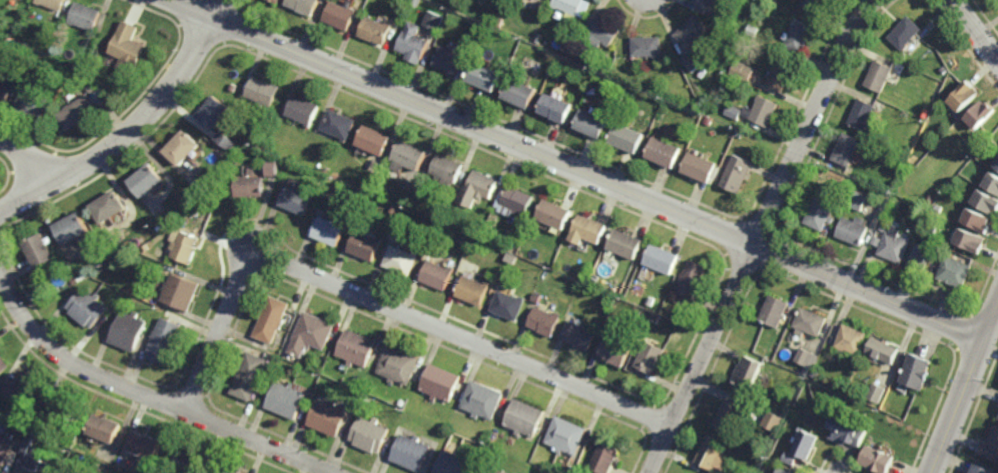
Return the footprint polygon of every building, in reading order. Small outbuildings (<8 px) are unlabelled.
[(37,1),(37,0),(66,0),(62,11),(37,1)] [(290,4),(292,0),(325,0),(317,17),(302,11),(302,10),(290,4)] [(411,5),(413,0),(421,0),(417,8),(411,5)] [(553,5),(555,0),(585,0),(578,16),(553,5)] [(695,4),(696,0),(716,0),(713,10),(695,4)] [(806,4),(808,0),(833,0),(830,5),(828,4),(822,14),(806,4)] [(97,33),(71,23),(78,2),(105,11),(97,33)] [(351,9),(352,7),(358,10),(348,32),(329,23),(330,22),(326,20),(334,2),(351,9)] [(441,33),(424,26),(430,11),(447,17),(441,33)] [(610,46),(605,43),(605,42),(588,30),(600,14),(621,30),(610,46)] [(688,49),(675,35),(697,15),(710,28),(688,49)] [(386,24),(387,22),(393,25),(384,45),(374,41),(373,42),(359,36),(367,16),(386,24)] [(910,44),(911,45),(906,51),(891,38),(911,16),(924,28),(910,44)] [(501,27),(496,25),(500,17),(505,19),(501,27)] [(816,27),(803,54),(785,46),(795,25),(793,24),(796,20),(798,20),(798,19),(816,27)] [(137,77),(121,69),(125,59),(113,53),(128,20),(143,27),(137,40),(151,47),(137,77)] [(417,36),(430,42),(422,59),(421,59),(419,64),(407,59),(408,55),(397,50),(406,30),(410,21),(422,26),(417,36)] [(482,29),(476,27),(479,21),(485,23),(482,29)] [(757,37),(747,32),(751,23),(761,28),(757,37)] [(530,39),(522,36),(524,30),(532,34),(530,39)] [(15,43),(9,40),(12,34),(18,36),(15,43)] [(541,43),(536,42),(539,34),(544,36),(541,43)] [(663,56),(661,56),(661,58),(656,58),(656,56),(634,56),(633,37),(663,37),(663,56)] [(461,54),(466,57),(458,75),(433,65),(441,46),(448,50),(452,41),(465,46),(461,54)] [(745,49),(740,47),(743,41),(748,43),(745,49)] [(27,51),(22,48),(25,42),(30,45),(27,51)] [(694,73),(683,63),(692,54),(703,64),(694,73)] [(784,93),(767,85),(776,64),(775,64),(777,58),(796,67),(784,93)] [(749,82),(730,74),(737,59),(756,68),(749,82)] [(885,94),(867,86),(878,60),(896,69),(885,94)] [(495,93),(467,81),(476,62),(503,74),(495,93)] [(22,82),(12,76),(18,63),(29,68),(22,82)] [(945,75),(940,70),(944,66),(949,71),(945,75)] [(77,87),(68,84),(71,76),(80,80),(77,87)] [(270,83),(271,81),(286,88),(277,108),(249,96),(258,77),(270,83)] [(6,106),(0,103),(0,78),(3,79),(2,82),(15,88),(6,106)] [(529,109),(502,97),(511,78),(538,90),(529,109)] [(959,112),(948,102),(969,80),(980,91),(959,112)] [(31,91),(30,92),(52,102),(43,123),(15,110),(24,90),(26,90),(26,89),(31,91)] [(566,124),(553,119),(554,117),(540,111),(548,93),(574,105),(566,124)] [(101,109),(69,131),(59,116),(68,110),(67,108),(71,105),(72,106),(90,94),(101,109)] [(768,127),(742,115),(746,105),(754,109),(758,102),(757,101),(760,94),(779,103),(768,127)] [(311,127),(285,116),(294,95),(320,106),(311,127)] [(232,114),(231,114),(219,131),(201,119),(217,96),(236,109),(232,114)] [(878,105),(867,132),(849,124),(860,98),(878,105)] [(990,104),(996,110),(988,118),(987,117),(975,130),(963,120),(980,100),(984,104),(989,99),(992,102),(990,104)] [(738,120),(725,113),(730,103),(743,109),(738,120)] [(600,139),(575,128),(584,109),(609,120),(600,139)] [(347,144),(343,142),(344,140),(322,130),(331,110),(357,121),(347,144)] [(710,125),(704,122),(709,113),(715,117),(710,125)] [(637,154),(609,143),(618,123),(645,134),(637,154)] [(383,158),(356,145),(366,125),(393,138),(383,158)] [(206,146),(183,169),(167,152),(178,141),(179,142),(190,131),(206,146)] [(235,152),(218,140),(224,132),(240,144),(235,152)] [(850,167),(833,159),(845,133),(862,140),(850,167)] [(674,168),(646,156),(655,137),(682,149),(674,168)] [(418,172),(406,166),(403,174),(393,170),(396,162),(392,160),(401,141),(427,153),(418,172)] [(710,184),(682,172),(690,152),(718,164),(710,184)] [(456,185),(453,183),(451,189),(441,185),(443,181),(436,178),(438,176),(431,173),(439,154),(464,165),(456,185)] [(739,193),(720,185),(735,154),(753,162),(739,193)] [(278,177),(266,177),(267,159),(279,160),(278,177)] [(144,200),(130,183),(153,165),(167,183),(144,200)] [(255,178),(263,178),(263,197),(252,197),(252,199),(239,199),(240,178),(249,178),(249,169),(255,169),(255,178)] [(492,200),(484,197),(483,199),(477,197),(472,210),(458,204),(466,185),(469,187),(476,170),(500,180),(492,200)] [(992,170),(997,174),(997,195),(983,186),(992,170)] [(307,195),(308,193),(313,195),(304,217),(279,206),(287,187),(307,195)] [(519,191),(519,190),(534,196),(527,214),(519,211),(518,214),(515,213),(516,210),(502,204),(509,187),(519,191)] [(862,211),(846,204),(853,188),(868,195),(862,211)] [(979,189),(997,200),(997,211),(995,209),(992,215),(971,203),(979,189)] [(197,203),(188,194),(191,190),(200,200),(197,203)] [(103,227),(92,207),(118,192),(129,211),(103,227)] [(930,205),(924,200),(930,194),(935,198),(930,205)] [(823,231),(804,223),(816,197),(835,206),(823,231)] [(565,231),(538,220),(546,200),(573,211),(565,231)] [(940,212),(935,209),(937,204),(943,206),(940,212)] [(986,235),(961,223),(969,207),(990,217),(987,223),(991,225),(986,235)] [(444,223),(437,221),(441,212),(447,215),(444,223)] [(407,236),(408,235),(423,242),(420,250),(408,244),(400,240),(403,235),(393,231),(401,213),(414,219),(407,236)] [(67,247),(57,228),(82,215),(91,234),(67,247)] [(592,220),(592,219),(608,226),(600,245),(586,239),(583,245),(571,240),(582,215),(592,220)] [(341,225),(342,223),(347,225),(337,249),(311,237),(321,216),(341,225)] [(861,245),(836,235),(844,217),(869,226),(861,245)] [(456,227),(448,223),(450,219),(458,223),(456,227)] [(884,232),(878,229),(883,221),(889,223),(884,232)] [(163,234),(159,229),(164,225),(167,229),(163,234)] [(934,234),(928,232),(931,225),(937,228),(934,234)] [(202,235),(198,244),(200,246),(192,263),(174,255),(177,249),(173,247),(176,240),(173,239),(177,230),(183,233),(185,227),(202,235)] [(982,253),(955,242),(962,227),(986,237),(985,241),(986,242),(982,253)] [(637,258),(620,251),(618,255),(608,251),(617,229),(644,241),(637,258)] [(901,263),(878,254),(887,231),(910,239),(901,263)] [(377,240),(378,237),(383,239),(374,263),(348,253),(356,232),(377,240)] [(878,247),(871,244),(875,235),(882,238),(878,247)] [(41,269),(38,261),(34,263),(25,246),(44,236),(57,261),(41,269)] [(463,245),(458,243),(461,236),(466,239),(463,245)] [(924,271),(908,265),(917,242),(933,248),(924,271)] [(670,251),(671,249),(682,253),(674,273),(645,262),(652,244),(670,251)] [(412,254),(414,252),(418,253),(417,256),(418,257),(409,277),(383,266),(392,245),(412,254)] [(117,260),(114,254),(119,251),(122,257),(117,260)] [(963,288),(938,278),(948,254),(973,265),(963,288)] [(694,298),(676,290),(690,259),(708,267),(694,298)] [(449,269),(450,267),(453,268),(445,290),(421,281),(429,261),(449,269)] [(203,282),(192,309),(164,298),(168,288),(165,287),(169,279),(172,280),(176,271),(203,282)] [(494,283),(486,280),(488,274),(496,277),(494,283)] [(485,285),(486,281),(491,283),(482,305),(456,294),(464,276),(485,285)] [(97,294),(100,291),(104,294),(101,298),(111,307),(96,325),(92,322),(90,324),(74,310),(76,308),(71,304),(87,285),(97,294)] [(521,298),(522,296),(526,297),(525,299),(526,300),(518,320),(492,309),(500,289),(521,298)] [(539,304),(531,301),(535,291),(543,294),(539,304)] [(275,342),(256,334),(273,293),(292,301),(275,342)] [(779,329),(759,320),(771,294),(791,303),(779,329)] [(653,306),(648,304),(651,296),(656,298),(653,306)] [(556,314),(557,312),(562,314),(553,337),(539,331),(539,330),(528,325),(535,306),(556,314)] [(820,336),(794,325),(802,306),(828,317),(820,336)] [(135,313),(136,309),(142,312),(140,315),(149,318),(136,350),(112,341),(124,309),(135,313)] [(327,348),(315,343),(313,348),(308,346),(304,356),(291,351),(308,309),(338,322),(327,348)] [(657,324),(651,321),(654,314),(660,317),(657,324)] [(182,335),(179,334),(173,350),(175,351),(172,357),(171,357),(168,362),(149,354),(155,339),(153,338),(157,329),(159,329),(165,315),(184,323),(182,328),(184,329),(182,335)] [(592,329),(593,327),(598,329),(588,352),(575,346),(576,345),(564,340),(572,321),(592,329)] [(858,356),(834,346),(845,322),(868,332),(858,356)] [(369,366),(358,361),(356,365),(350,363),(352,358),(339,352),(350,327),(380,341),(369,366)] [(893,363),(867,352),(874,335),(901,347),(893,363)] [(628,345),(629,343),(634,345),(624,367),(610,362),(611,360),(600,355),(608,336),(628,345)] [(655,374),(637,366),(646,345),(643,344),(645,340),(666,349),(655,374)] [(422,357),(411,384),(398,379),(396,384),(391,382),(393,376),(380,371),(391,344),(422,357)] [(13,362),(0,374),(0,347),(13,362)] [(806,365),(796,361),(802,347),(812,351),(806,365)] [(253,400),(232,391),(250,350),(271,359),(253,400)] [(923,388),(902,379),(913,351),(934,359),(930,369),(931,369),(923,388)] [(752,390),(732,382),(741,362),(743,363),(747,354),(764,362),(752,390)] [(451,400),(440,396),(438,400),(433,398),(435,394),(422,389),(433,363),(461,375),(451,400)] [(818,377),(811,375),(815,367),(821,369),(818,377)] [(25,387),(31,376),(45,383),(36,398),(22,390),(19,396),(8,389),(18,371),(27,376),(22,385),(25,387)] [(494,420),(480,414),(479,418),(473,415),(475,412),(462,407),(473,379),(505,392),(494,420)] [(292,385),(293,381),(297,383),(295,387),(309,393),(298,419),(269,406),(280,380),(292,385)] [(879,402),(867,396),(874,381),(886,387),(879,402)] [(60,393),(61,391),(74,397),(73,399),(89,406),(81,422),(66,415),(64,421),(53,416),(56,410),(53,408),(54,405),(44,401),(50,388),(60,393)] [(534,437),(522,431),(520,436),(516,434),(518,429),(504,423),(516,397),(546,411),(534,437)] [(333,403),(335,399),(339,400),(338,404),(351,410),(340,436),(310,423),(321,398),(333,403)] [(732,434),(714,426),(726,399),(744,407),(732,434)] [(779,431),(764,424),(771,410),(785,416),(779,431)] [(117,442),(92,431),(100,412),(125,423),(117,442)] [(843,417),(843,415),(856,421),(856,422),(864,426),(863,427),(868,429),(861,446),(848,440),(846,443),(831,437),(836,427),(832,425),(837,414),(843,417)] [(374,421),(376,417),(381,419),(380,421),(394,427),(382,451),(378,449),(376,452),(357,443),(358,440),(353,437),(363,415),(374,421)] [(577,455),(563,449),(562,453),(557,451),(559,447),(546,441),(557,415),(589,428),(577,455)] [(996,425),(997,426),(997,461),(992,458),(992,457),(986,455),(986,456),(979,453),(984,440),(990,442),(996,425)] [(809,458),(794,452),(805,427),(820,434),(809,458)] [(152,436),(153,434),(166,440),(158,460),(131,449),(139,430),(152,436)] [(417,438),(419,434),(424,436),(423,440),(435,445),(424,471),(394,458),(405,433),(417,438)] [(41,469),(39,472),(25,472),(28,465),(25,464),(30,455),(23,451),(31,434),(38,437),(35,444),(50,451),(46,460),(55,464),(50,472),(48,472),(41,469)] [(725,469),(716,466),(714,470),(697,462),(708,434),(727,442),(724,450),(727,452),(724,458),(729,461),(725,469)] [(6,465),(0,462),(0,435),(3,437),(4,436),(7,437),(6,439),(16,445),(6,465)] [(622,451),(611,472),(606,472),(592,467),(603,442),(622,451)] [(896,455),(888,472),(886,472),(881,471),(872,467),(873,466),(862,461),(870,443),(896,455)] [(213,465),(209,472),(184,472),(173,468),(183,447),(207,458),(205,462),(213,465)] [(475,460),(469,472),(438,472),(448,448),(455,451),(457,448),(461,450),(460,453),(475,460)] [(796,464),(784,459),(789,450),(800,455),(796,464)] [(997,470),(996,472),(972,472),(978,461),(997,470)] [(225,465),(246,472),(222,472),(225,465)]
